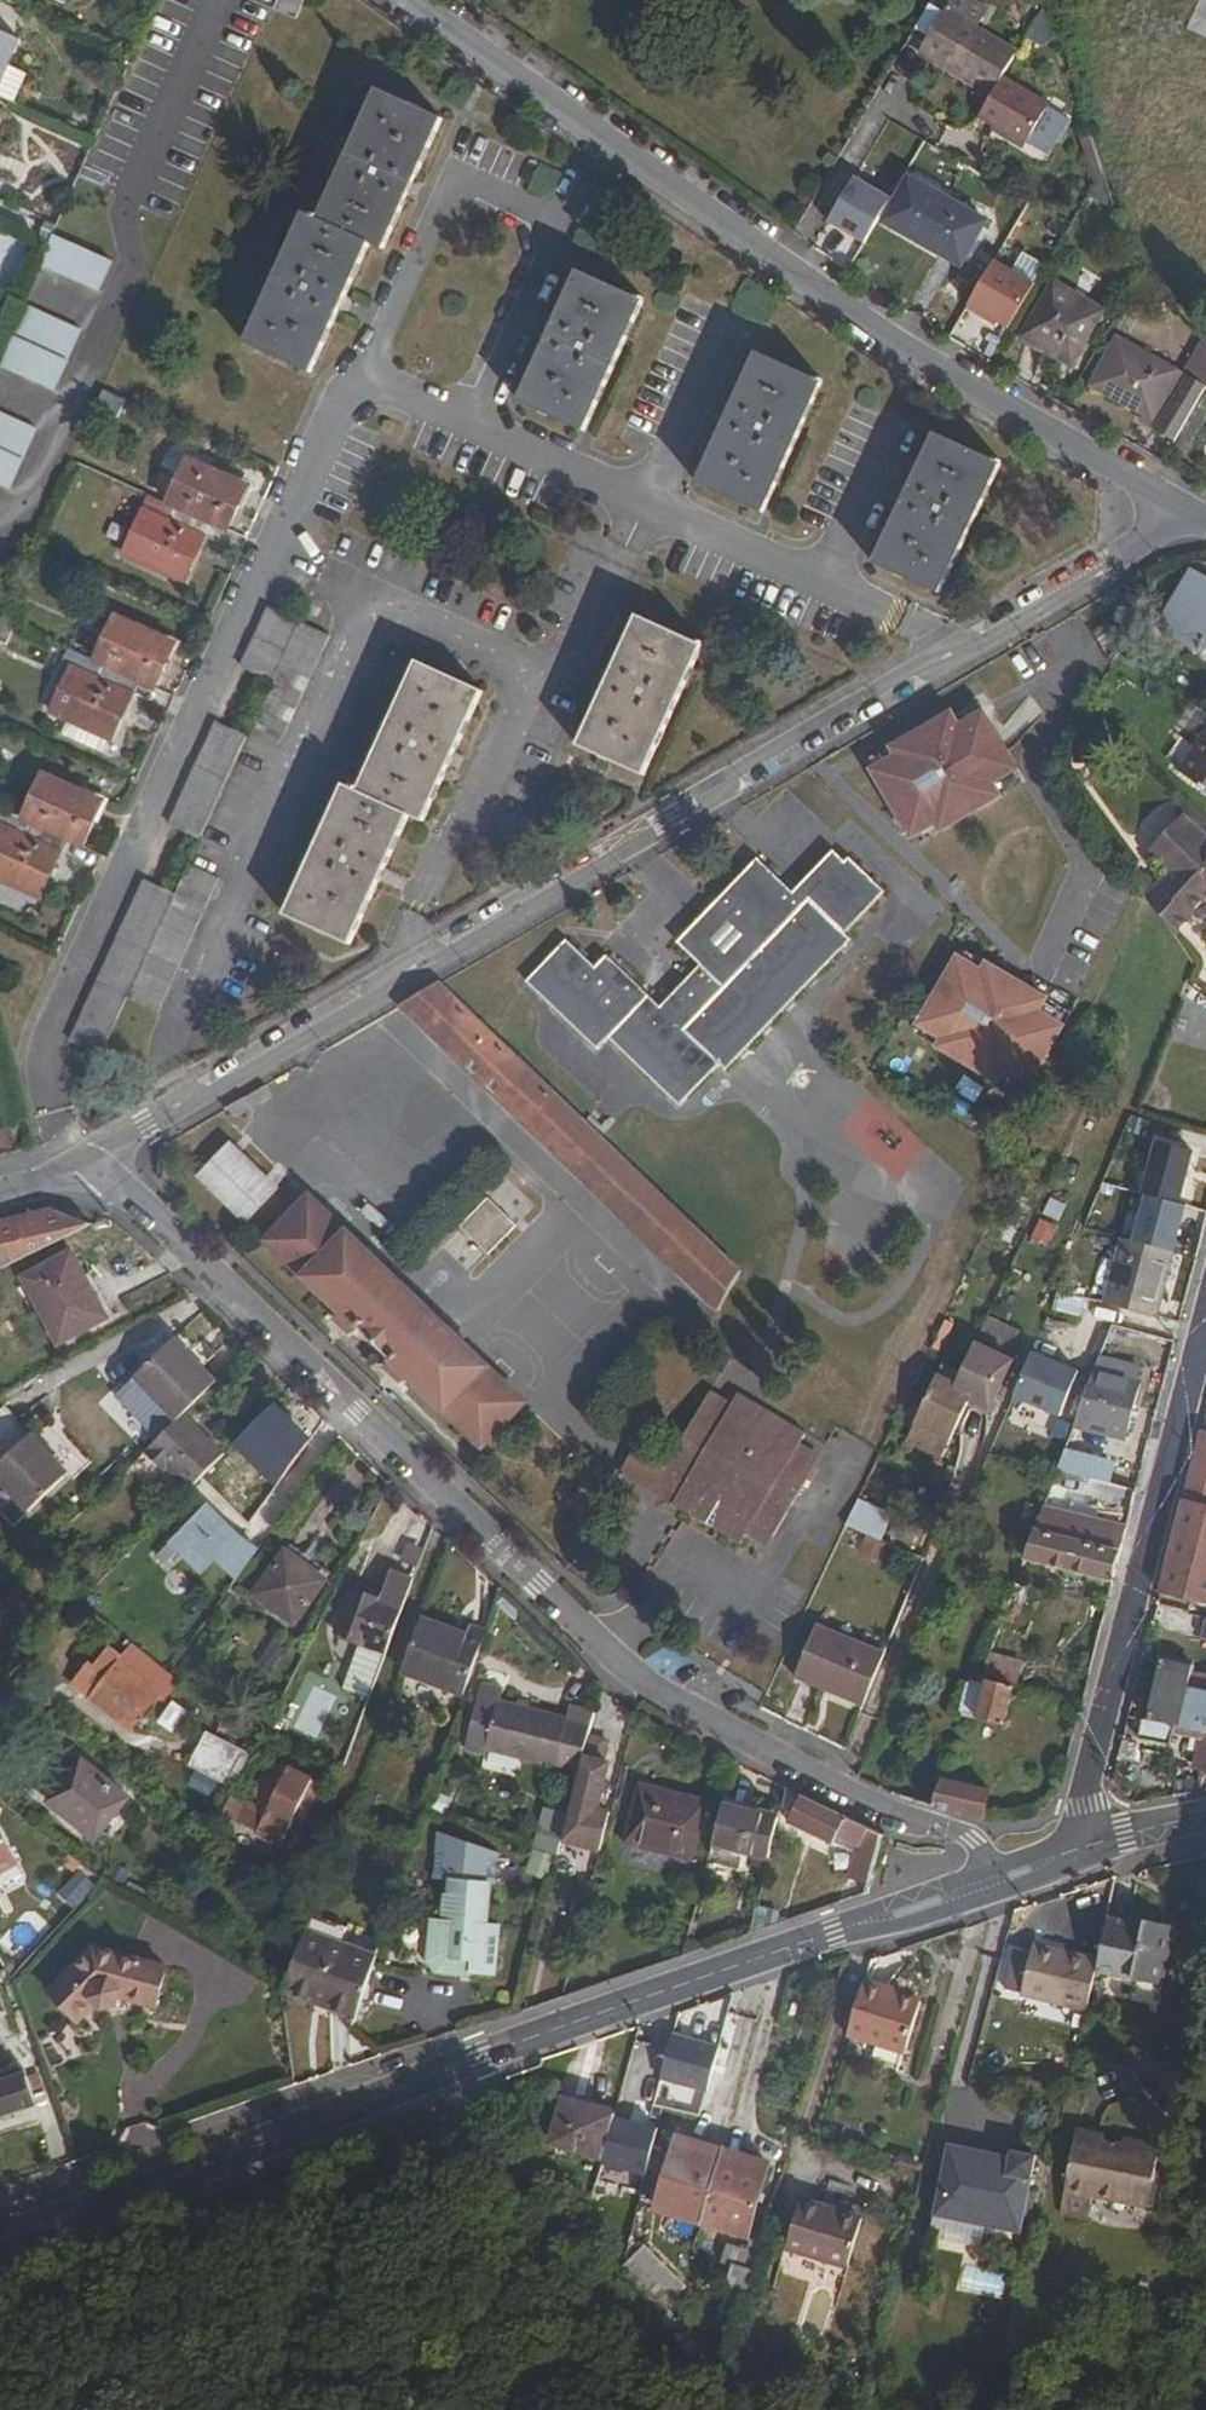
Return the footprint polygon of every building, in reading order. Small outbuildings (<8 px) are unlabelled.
[(281,0),(302,10),(306,0),(281,0)] [(982,0),(951,0),(921,57),(991,95),(977,121),(1027,147),(1050,104),(1001,78),(1018,45),(978,23),(988,3),(982,0)] [(1052,47),(1062,25),(1040,15),(1030,38),(1052,47)] [(6,92),(31,36),(0,22),(0,90),(6,92)] [(309,207),(253,336),(316,366),(374,237),(390,244),(449,110),(382,81),(323,213),(309,207)] [(987,227),(909,184),(884,228),(963,271),(987,227)] [(58,228),(45,256),(104,282),(117,254),(58,228)] [(978,346),(990,318),(1025,334),(1050,276),(997,253),(960,338),(978,346)] [(650,291),(584,262),(523,391),(589,421),(650,291)] [(1101,312),(1055,284),(1024,336),(1070,364),(1101,312)] [(28,294),(1,356),(59,381),(85,320),(28,294)] [(763,343),(699,475),(768,507),(830,376),(763,343)] [(1113,343),(1088,388),(1145,420),(1156,401),(1168,407),(1158,425),(1177,437),(1205,387),(1205,383),(1187,372),(1182,381),(1113,343)] [(101,407),(123,414),(129,398),(106,391),(101,407)] [(15,481),(42,420),(0,401),(0,474),(15,481)] [(936,426),(876,556),(941,586),(1001,456),(936,426)] [(147,504),(128,547),(186,574),(214,513),(230,521),(250,478),(190,450),(170,493),(180,498),(172,515),(147,504)] [(1192,572),(1205,581),(1205,570),(1197,564),(1192,572)] [(1150,639),(1188,664),(1205,636),(1205,581),(1192,572),(1150,639)] [(246,662),(275,676),(302,618),(303,615),(273,602),(246,662)] [(639,608),(578,737),(644,768),(704,638),(639,608)] [(75,661),(56,705),(77,714),(115,732),(142,674),(159,682),(179,638),(120,610),(100,654),(107,657),(100,672),(75,661)] [(275,676),(255,721),(284,734),(331,631),(302,618),(275,676)] [(288,906),(352,936),(413,805),(425,811),(484,683),(419,653),(362,777),(356,774),(354,779),(348,776),(288,906)] [(903,746),(878,761),(919,829),(944,813),(949,821),(1009,785),(1001,772),(1025,757),(990,699),(966,714),(958,701),(898,738),(903,746)] [(115,732),(77,714),(70,729),(109,747),(115,732)] [(176,818),(204,832),(251,730),(222,716),(176,818)] [(1179,759),(1205,778),(1205,721),(1179,759)] [(0,831),(0,871),(45,890),(71,832),(88,840),(109,794),(49,767),(28,814),(36,817),(29,832),(4,821),(0,831)] [(1197,830),(1204,823),(1183,803),(1147,840),(1167,860),(1181,874),(1187,867),(1205,886),(1205,839),(1197,830)] [(721,1060),(728,1066),(855,933),(849,927),(892,883),(852,846),(848,850),(836,839),(795,882),(760,849),(680,933),(704,956),(663,999),(607,946),(596,958),(567,930),(526,972),(599,1041),(610,1029),(683,1099),(721,1060)] [(179,887),(132,990),(161,1003),(222,871),(192,858),(179,887)] [(1167,860),(1154,872),(1188,906),(1205,888),(1205,886),(1187,867),(1181,874),(1167,860)] [(1171,924),(1188,906),(1154,872),(1145,863),(1136,870),(1171,924)] [(78,1036),(105,1049),(132,990),(179,887),(151,875),(78,1036)] [(992,960),(967,945),(928,1014),(953,1028),(948,1036),(1009,1072),(1017,1058),(1041,1072),(1075,1014),(1050,1000),(1058,987),(997,952),(992,960)] [(446,979),(407,1001),(562,1151),(592,1120),(446,979)] [(732,1254),(592,1120),(562,1151),(702,1284),(732,1254)] [(16,1147),(13,1132),(0,1136),(0,1151),(16,1147)] [(233,1141),(203,1173),(247,1216),(277,1185),(233,1141)] [(1195,1155),(1158,1144),(1145,1191),(1182,1201),(1195,1155)] [(489,1190),(462,1220),(494,1251),(522,1223),(507,1207),(522,1192),(517,1187),(502,1203),(489,1190)] [(1182,1201),(1145,1191),(1133,1236),(1169,1246),(1182,1201)] [(315,1192),(273,1236),(347,1307),(343,1311),(359,1327),(363,1323),(397,1356),(394,1359),(411,1375),(414,1372),(488,1443),(530,1398),(315,1192)] [(0,1221),(0,1235),(8,1265),(89,1225),(59,1207),(0,1221)] [(1042,1218),(1034,1238),(1053,1245),(1061,1225),(1042,1218)] [(1122,1234),(1107,1301),(1161,1314),(1176,1246),(1169,1246),(1133,1236),(1122,1234)] [(118,1309),(84,1245),(34,1270),(69,1335),(118,1309)] [(746,1267),(732,1254),(702,1284),(723,1306),(746,1267)] [(1061,1291),(1055,1309),(1083,1318),(1089,1299),(1061,1291)] [(180,1337),(176,1342),(203,1369),(207,1364),(180,1337)] [(960,1380),(942,1372),(918,1420),(953,1437),(956,1430),(972,1398),(990,1407),(1015,1358),(980,1340),(960,1380)] [(140,1376),(181,1420),(189,1412),(222,1380),(207,1364),(203,1369),(176,1342),(140,1376)] [(1077,1372),(1032,1354),(1014,1397),(1060,1415),(1077,1372)] [(1141,1382),(1095,1371),(1077,1422),(1129,1435),(1141,1382)] [(716,1388),(712,1396),(733,1409),(738,1401),(716,1388)] [(688,1484),(677,1502),(745,1542),(750,1533),(756,1525),(776,1537),(820,1461),(800,1449),(805,1441),(811,1430),(744,1391),(738,1401),(733,1409),(712,1396),(669,1470),(668,1472),(688,1484)] [(972,1398),(956,1430),(964,1434),(976,1409),(987,1414),(990,1407),(972,1398)] [(31,1433),(6,1406),(0,1411),(0,1463),(31,1433)] [(228,1451),(189,1412),(181,1420),(154,1446),(169,1462),(174,1457),(180,1463),(199,1482),(228,1451)] [(1162,1585),(1205,1596),(1205,1426),(1203,1426),(1162,1585)] [(0,1469),(0,1473),(36,1511),(74,1474),(37,1435),(0,1469)] [(800,1449),(820,1461),(825,1453),(805,1441),(800,1449)] [(1063,1460),(1061,1466),(1086,1473),(1109,1479),(1113,1462),(1067,1450),(1063,1460)] [(629,1475),(677,1502),(688,1484),(668,1472),(669,1470),(642,1454),(629,1475)] [(174,1457),(169,1462),(175,1468),(180,1463),(174,1457)] [(1086,1473),(1061,1466),(1048,1502),(1074,1510),(1086,1473)] [(862,1497),(851,1521),(885,1537),(894,1512),(862,1497)] [(1067,1533),(1074,1510),(1048,1502),(1039,1525),(1067,1533)] [(204,1572),(241,1535),(209,1504),(159,1553),(169,1561),(181,1549),(204,1572)] [(1067,1533),(1039,1525),(1028,1555),(1115,1577),(1129,1525),(1074,1510),(1067,1533)] [(771,1546),(776,1537),(756,1525),(750,1533),(771,1546)] [(318,1552),(297,1536),(259,1590),(300,1619),(332,1574),(313,1560),(318,1552)] [(337,1567),(318,1552),(313,1560),(332,1574),(337,1567)] [(373,1698),(419,1577),(397,1571),(387,1599),(357,1587),(340,1632),(363,1641),(345,1690),(353,1694),(354,1690),(373,1698)] [(426,1616),(407,1668),(463,1688),(485,1627),(472,1623),(469,1632),(426,1616)] [(798,1674),(866,1702),(886,1648),(818,1622),(798,1674)] [(278,1669),(290,1644),(273,1637),(262,1662),(278,1669)] [(141,1651),(104,1696),(142,1728),(171,1692),(148,1673),(156,1664),(141,1651)] [(1195,1670),(1192,1685),(1159,1678),(1150,1716),(1145,1715),(1141,1734),(1172,1741),(1176,1723),(1205,1729),(1205,1673),(1195,1670)] [(1018,1683),(983,1673),(970,1707),(980,1710),(979,1715),(1007,1722),(1018,1683)] [(623,1698),(605,1681),(598,1710),(592,1734),(613,1740),(623,1698)] [(592,1734),(598,1710),(577,1705),(575,1713),(503,1696),(490,1752),(583,1774),(592,1734)] [(209,1733),(194,1762),(233,1781),(247,1752),(209,1733)] [(613,1740),(592,1734),(583,1774),(567,1838),(591,1844),(611,1762),(607,1761),(613,1740)] [(318,1777),(279,1758),(248,1820),(288,1840),(304,1807),(312,1812),(319,1798),(310,1793),(318,1777)] [(69,1773),(51,1795),(102,1835),(133,1795),(93,1764),(80,1782),(69,1773)] [(945,1774),(935,1802),(985,1816),(992,1788),(945,1774)] [(789,1785),(786,1798),(799,1789),(789,1785)] [(642,1788),(626,1846),(695,1863),(709,1806),(642,1788)] [(885,1831),(804,1792),(792,1816),(836,1839),(840,1832),(862,1843),(852,1874),(872,1880),(885,1831)] [(727,1805),(716,1846),(771,1860),(781,1818),(727,1805)] [(25,1859),(1,1811),(0,1812),(0,1871),(25,1859)] [(509,1886),(512,1854),(448,1834),(444,1881),(463,1882),(463,1896),(457,1895),(454,1922),(443,1921),(440,1961),(450,1973),(483,1976),(484,1973),(508,1976),(512,1928),(498,1927),(502,1886),(509,1886)] [(558,1869),(563,1853),(542,1847),(537,1864),(558,1869)] [(0,1871),(0,1877),(28,1863),(25,1859),(0,1871)] [(81,1908),(99,1879),(78,1867),(60,1896),(81,1908)] [(1111,1915),(1096,1968),(1163,1984),(1177,1928),(1172,1922),(1153,1918),(1146,1922),(1111,1915)] [(380,1960),(310,1936),(290,1987),(291,2002),(334,2016),(359,2024),(380,1960)] [(1060,1955),(1062,1948),(1033,1941),(1032,1948),(1060,1955)] [(101,1946),(54,1992),(81,2020),(98,2003),(104,2008),(120,2004),(121,1996),(155,2010),(169,1972),(101,1946)] [(1021,1992),(1087,2007),(1096,1968),(1099,1957),(1062,1948),(1060,1955),(1032,1948),(1030,1953),(1021,1992)] [(1007,1988),(1021,1992),(1030,1953),(1016,1950),(1007,1988)] [(891,1984),(867,1976),(850,2034),(908,2051),(924,1997),(902,1990),(890,1987),(891,1984)] [(892,1981),(891,1984),(890,1987),(902,1990),(904,1984),(892,1981)] [(721,2050),(675,2037),(663,2084),(708,2096),(721,2050)] [(658,2102),(665,2045),(635,2041),(627,2099),(658,2102)] [(39,2100),(28,2066),(9,2072),(12,2080),(0,2083),(0,2112),(39,2100)] [(602,2152),(613,2108),(561,2094),(550,2138),(602,2152)] [(653,2134),(616,2124),(604,2171),(641,2181),(653,2134)] [(1107,2135),(1078,2128),(1060,2210),(1085,2216),(1090,2194),(1146,2206),(1159,2146),(1124,2139),(1122,2145),(1105,2141),(1107,2135)] [(682,2138),(661,2210),(752,2235),(772,2163),(682,2138)] [(1021,2232),(1039,2152),(1014,2146),(1012,2155),(953,2142),(937,2213),(1021,2232)] [(826,2206),(864,2217),(867,2206),(829,2195),(826,2206)] [(804,2200),(791,2247),(851,2264),(864,2217),(826,2206),(804,2200)] [(689,2280),(651,2244),(633,2262),(673,2298),(689,2280)] [(750,2290),(760,2257),(732,2249),(729,2261),(737,2268),(733,2285),(750,2290)]
